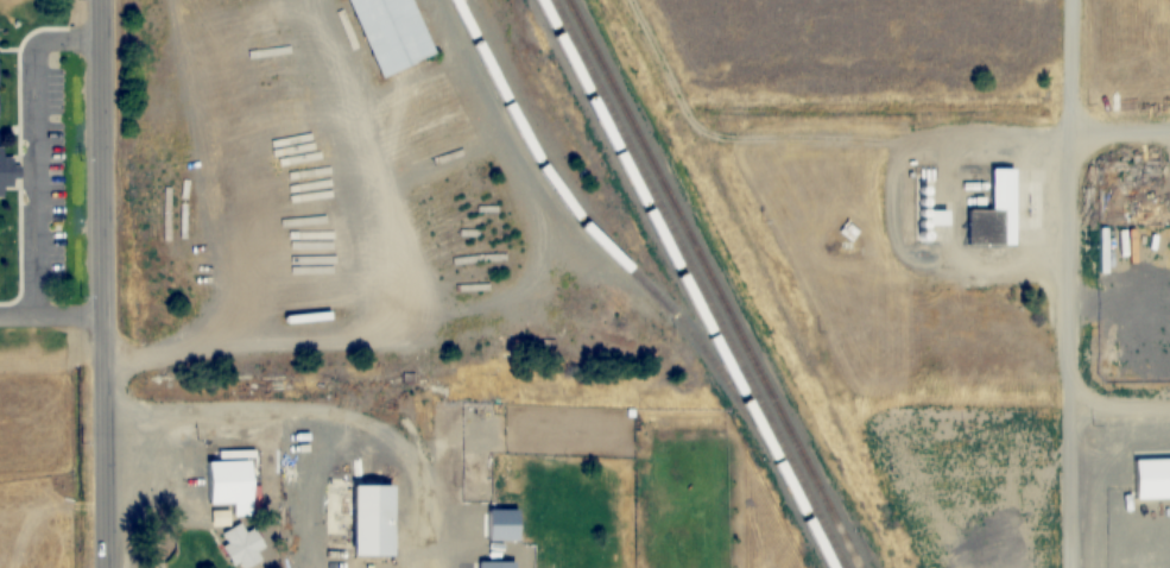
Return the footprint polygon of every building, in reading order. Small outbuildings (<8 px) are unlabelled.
[(381,80),(349,0),(417,0),(439,56),(381,80)] [(5,199),(5,186),(14,186),(14,159),(5,159),(5,149),(0,149),(0,199),(5,199)] [(1011,248),(1010,170),(988,170),(988,212),(963,212),(963,248),(1011,248)] [(205,460),(206,504),(234,503),(234,516),(258,515),(257,459),(205,460)] [(1130,501),(1169,500),(1169,460),(1129,460),(1130,501)] [(353,556),(397,556),(397,484),(353,484),(353,556)] [(265,547),(257,527),(246,532),(242,524),(220,533),(235,567),(247,567),(262,561),(257,551),(265,547)]
